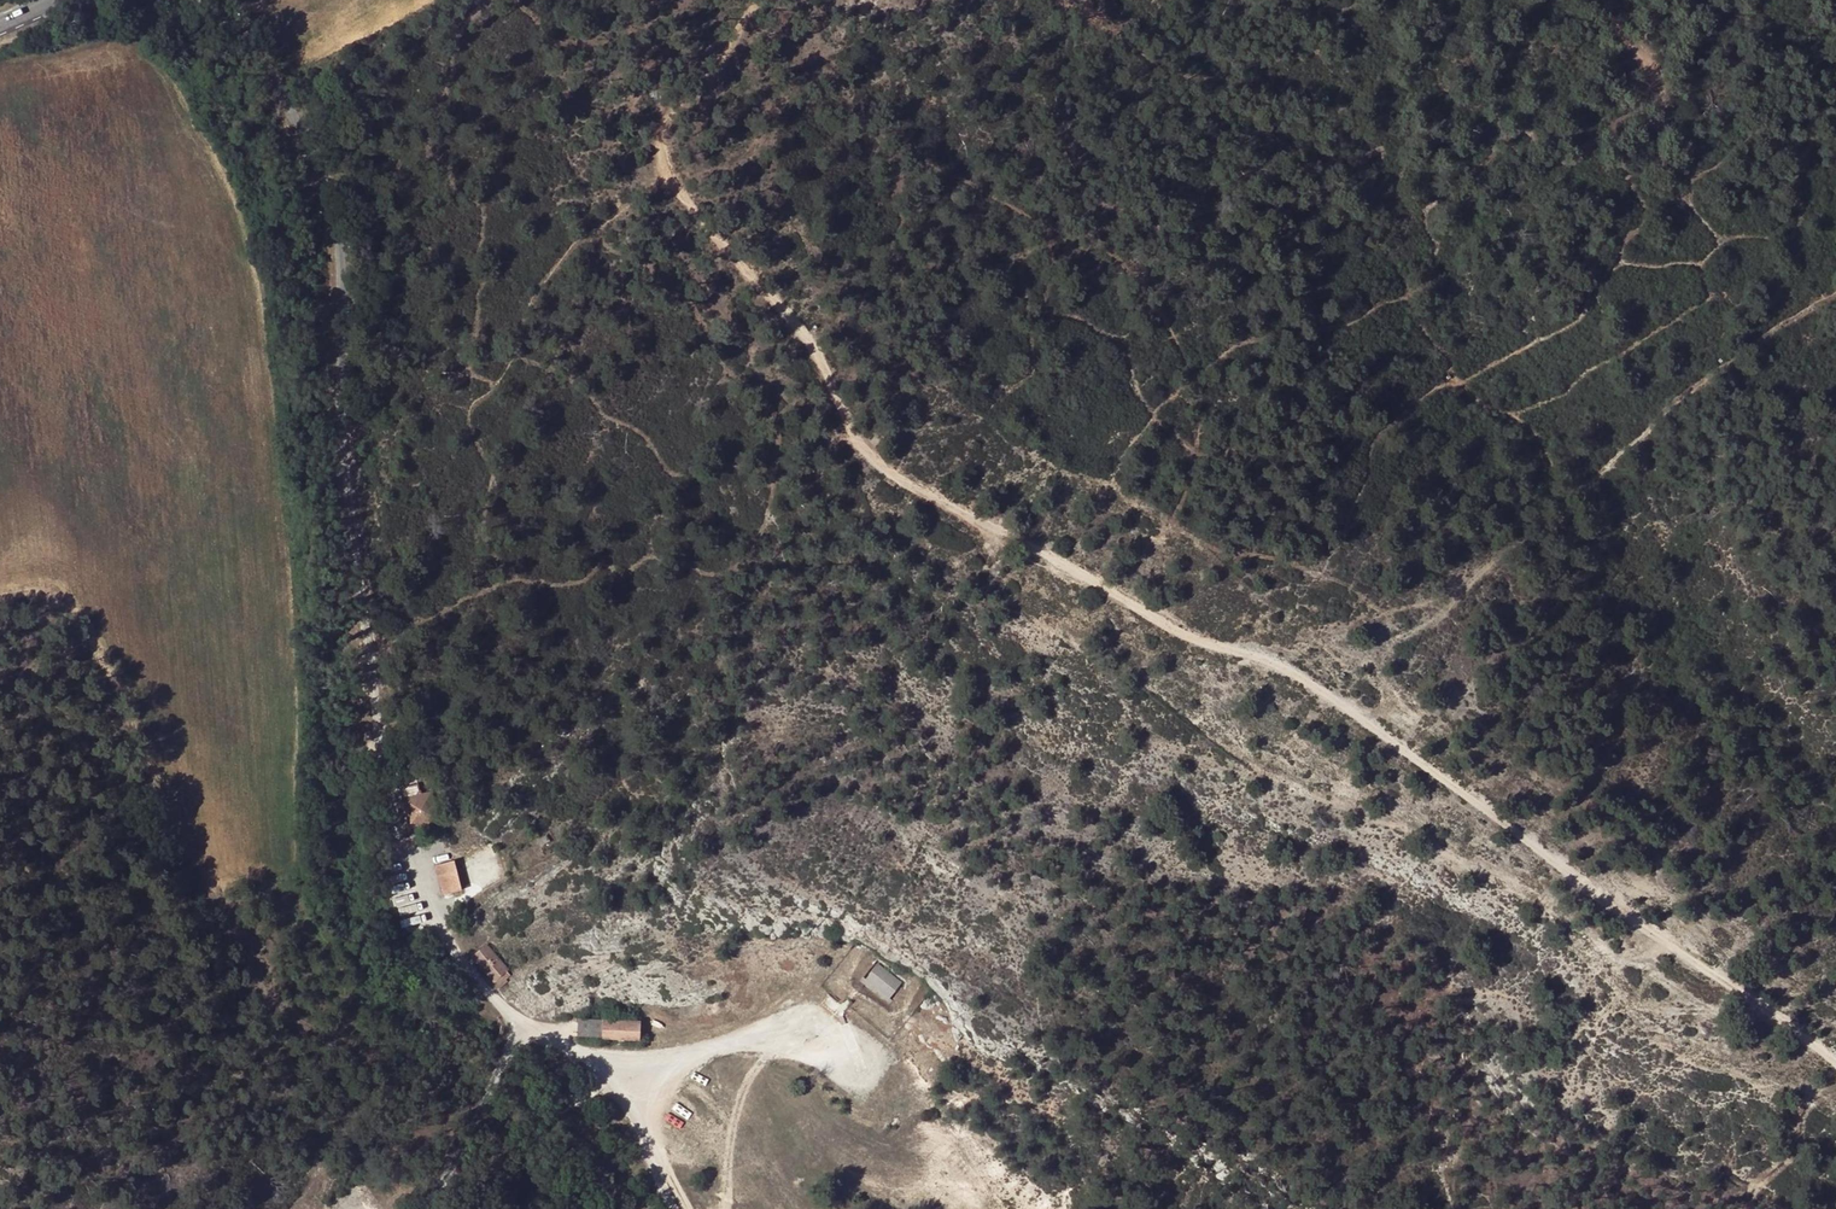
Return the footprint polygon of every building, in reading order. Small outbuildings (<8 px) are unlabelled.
[(425,781),(399,788),(409,826),(435,819),(425,781)] [(545,835),(536,840),(539,846),(548,841),(545,835)] [(453,860),(433,865),(443,896),(463,890),(453,860)] [(487,943),(474,956),(496,984),(511,971),(487,943)] [(902,987),(878,967),(866,983),(891,1001),(902,987)] [(602,1039),(602,1019),(577,1017),(576,1037),(602,1039)] [(640,1021),(602,1019),(602,1039),(639,1041),(640,1021)]
